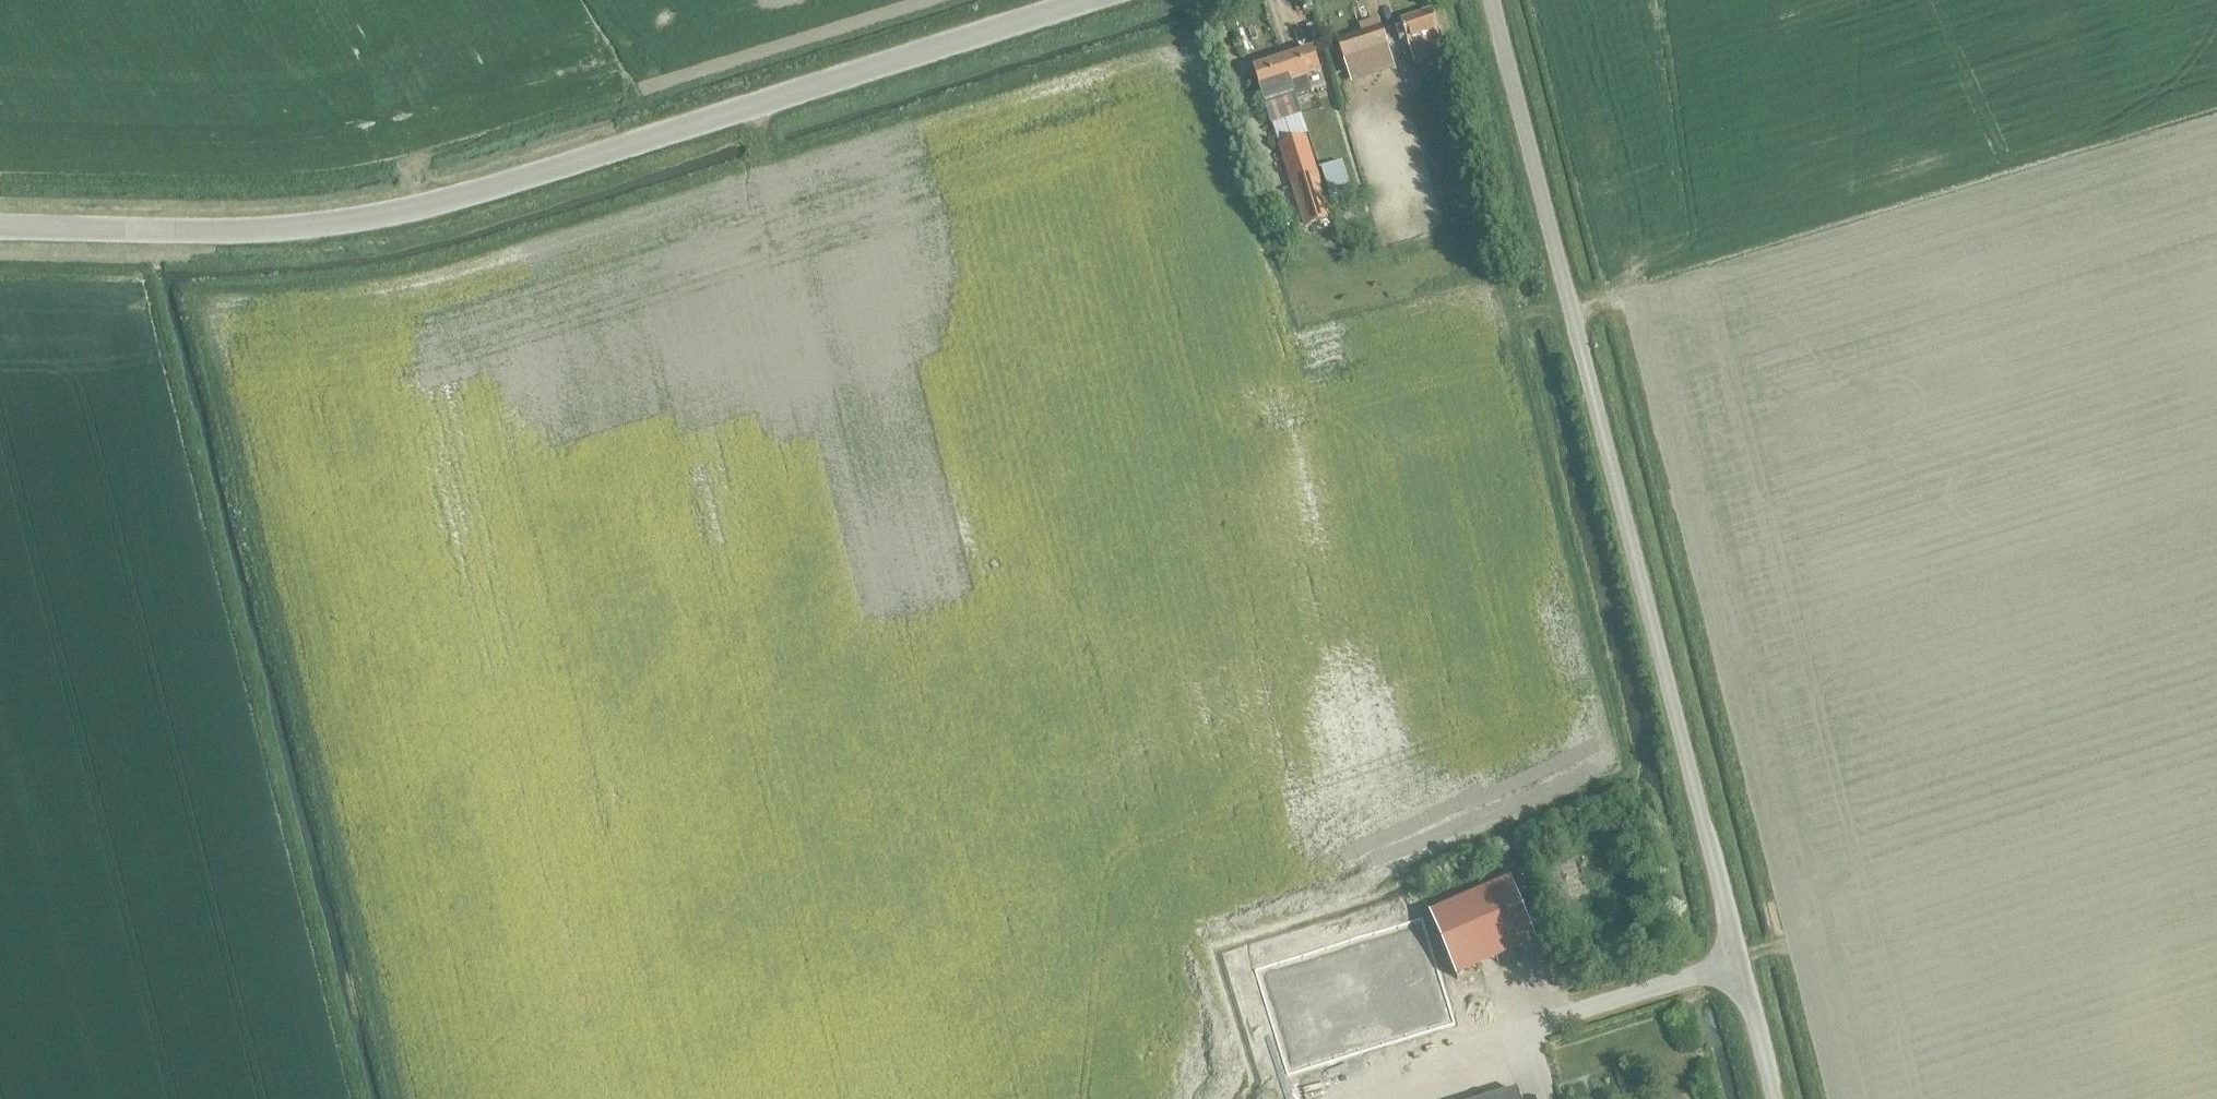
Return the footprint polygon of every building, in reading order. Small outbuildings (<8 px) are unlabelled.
[(1400,23),(1413,65),(1445,55),(1432,13),(1400,23)] [(1336,42),(1345,74),(1393,60),(1383,28),(1336,42)] [(1284,63),(1291,86),(1306,81),(1309,92),(1323,88),(1313,54),(1284,63)] [(1284,63),(1256,72),(1266,110),(1295,101),(1291,86),(1284,63)] [(1430,916),(1456,977),(1538,942),(1512,881),(1430,916)] [(1470,1015),(1428,917),(1265,978),(1309,1079),(1470,1015)]
